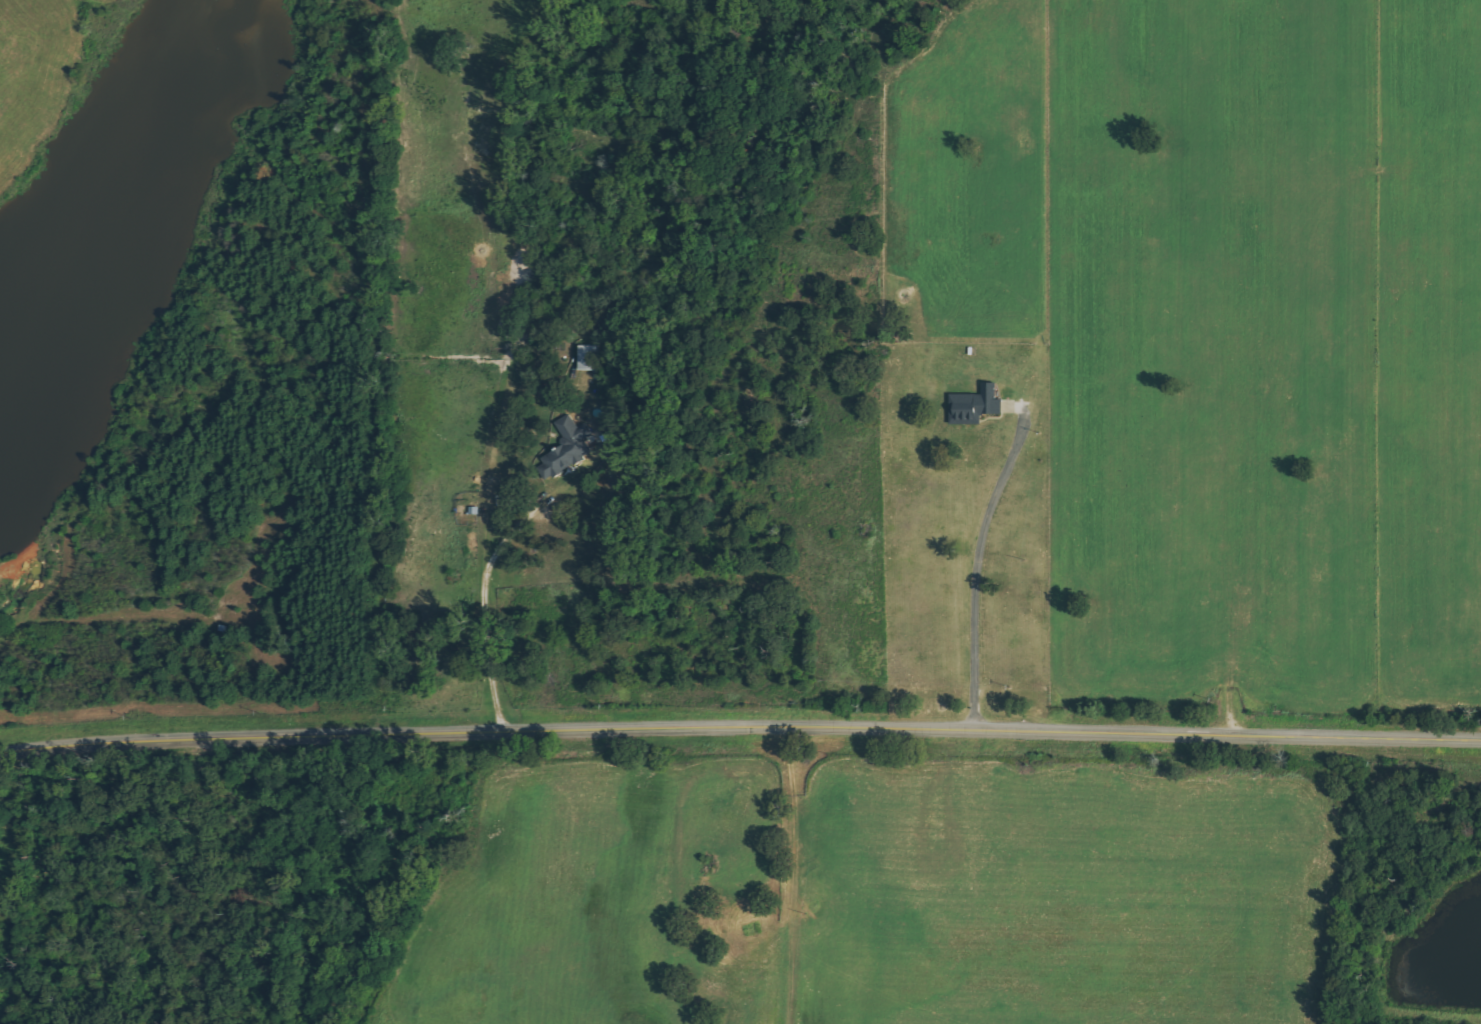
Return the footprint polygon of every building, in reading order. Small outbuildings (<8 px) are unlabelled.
[(578,370),(600,370),(599,345),(577,345),(578,370)] [(949,395),(949,424),(979,424),(979,415),(1002,414),(1001,399),(996,399),(995,383),(980,383),(980,394),(949,395)] [(553,422),(566,446),(534,463),(543,480),(592,455),(583,438),(591,434),(585,422),(576,427),(569,414),(553,422)]
